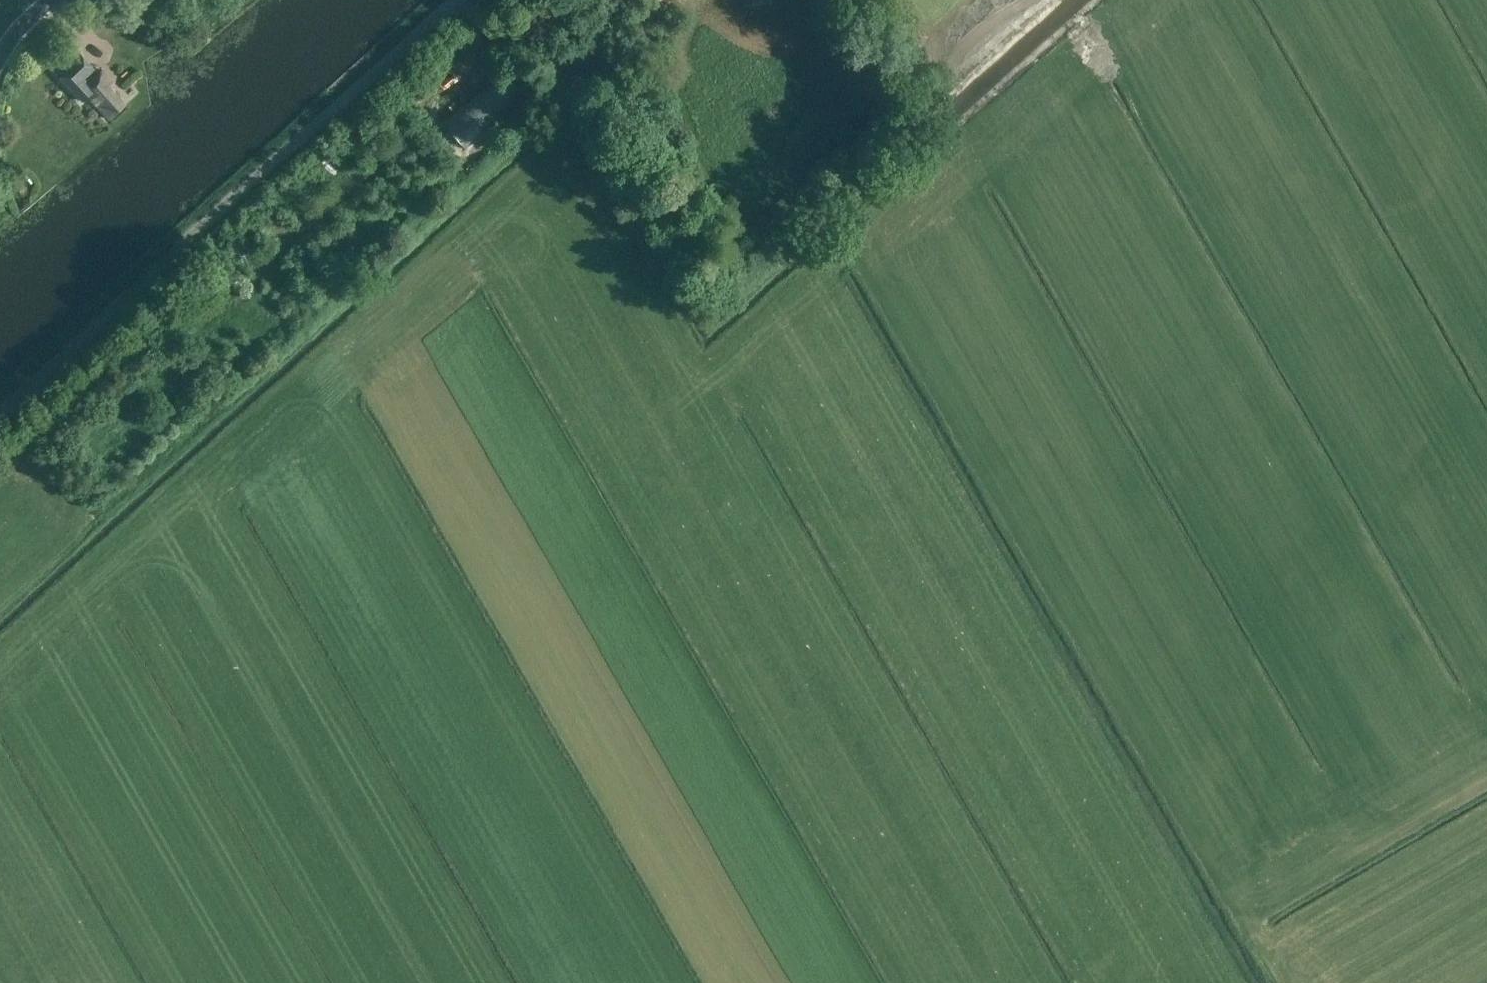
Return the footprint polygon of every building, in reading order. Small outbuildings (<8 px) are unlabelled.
[(81,54),(58,74),(82,101),(88,95),(109,118),(125,104),(107,84),(111,81),(101,70),(87,82),(84,78),(95,69),(81,54)]
